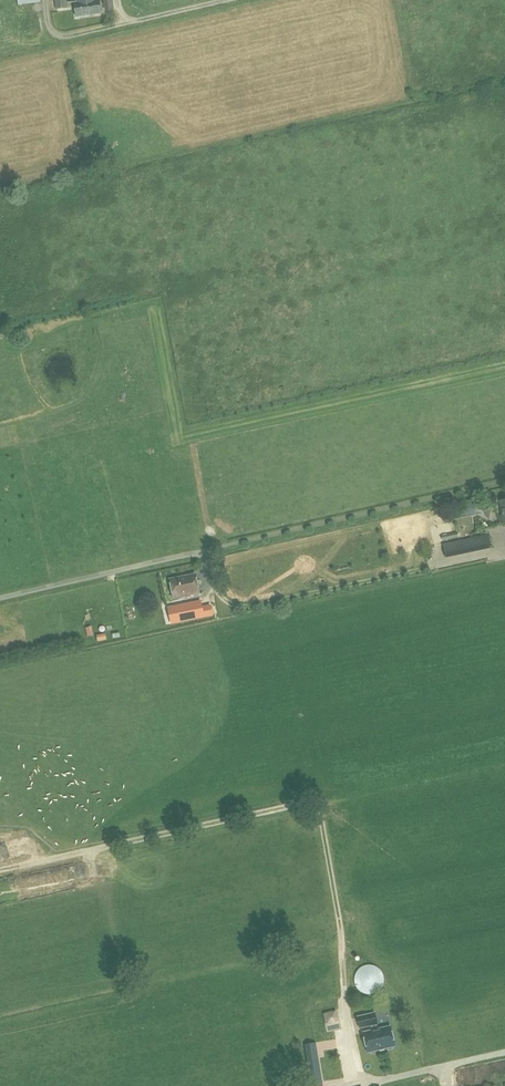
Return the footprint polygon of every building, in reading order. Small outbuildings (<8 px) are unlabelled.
[(75,7),(74,1),(68,2),(68,0),(55,0),(56,9),(75,7)] [(100,13),(99,4),(98,0),(74,0),(74,1),(75,7),(76,16),(84,15),(100,13)] [(100,13),(100,14),(115,11),(113,0),(103,0),(104,3),(99,4),(100,13)] [(475,515),(477,504),(465,501),(463,512),(475,515)] [(487,534),(455,541),(443,544),(446,558),(490,548),(487,534)] [(424,543),(424,557),(439,556),(439,543),(424,543)] [(199,592),(195,574),(170,580),(174,597),(199,592)] [(189,620),(205,617),(201,601),(186,604),(189,620)] [(107,640),(105,634),(96,636),(97,642),(107,640)] [(357,987),(361,992),(366,994),(371,994),(377,992),(380,989),(383,983),(383,976),(381,971),(376,966),(371,965),(366,965),(361,967),(358,970),(355,975),(354,980),(355,984),(357,987)] [(358,1017),(360,1028),(377,1024),(375,1013),(358,1017)] [(363,1033),(368,1052),(395,1046),(390,1027),(363,1033)] [(317,1047),(305,1048),(312,1085),(323,1085),(317,1047)]
